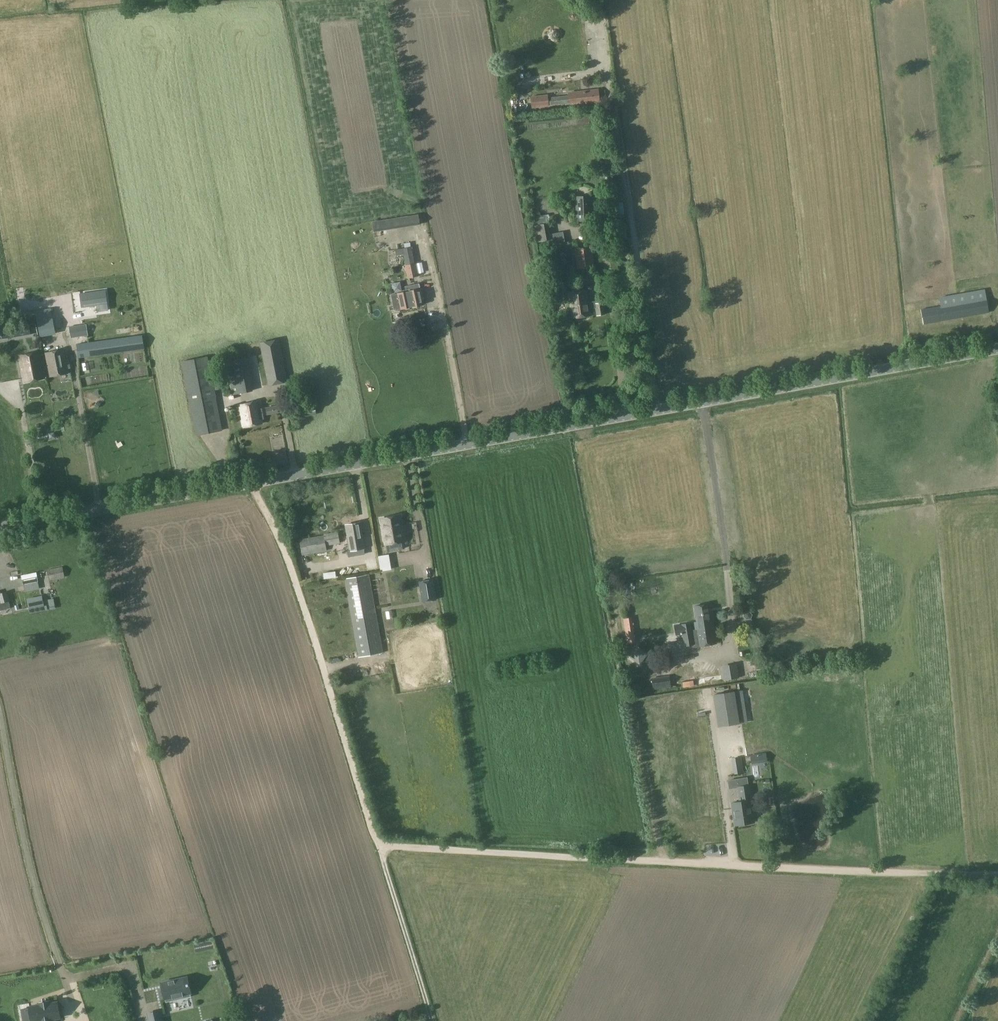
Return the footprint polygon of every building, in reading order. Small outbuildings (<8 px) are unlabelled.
[(507,88),(519,87),(518,79),(507,80),(507,88)] [(617,99),(614,84),(598,88),(601,98),(606,97),(607,101),(617,99)] [(548,106),(548,105),(569,103),(570,106),(599,102),(598,90),(568,94),(569,97),(547,99),(547,96),(531,98),(532,108),(548,106)] [(591,195),(575,196),(576,221),(592,221),(591,195)] [(547,223),(536,225),(538,241),(550,239),(547,223)] [(407,245),(404,246),(400,227),(390,229),(393,242),(380,245),(383,257),(388,256),(389,264),(411,259),(407,245)] [(558,230),(550,231),(551,242),(559,242),(558,230)] [(593,267),(592,248),(577,249),(578,268),(593,267)] [(405,265),(408,278),(418,276),(416,263),(405,265)] [(554,266),(543,268),(545,279),(556,277),(554,266)] [(413,284),(414,290),(408,292),(411,307),(423,305),(419,283),(413,284)] [(82,303),(97,300),(98,307),(108,305),(107,299),(105,286),(80,290),(82,303)] [(596,301),(588,302),(587,289),(568,291),(571,316),(590,314),(589,309),(596,308),(597,315),(605,314),(603,302),(596,303),(596,301)] [(986,298),(984,289),(944,296),(946,305),(920,309),(923,325),(989,313),(986,298)] [(411,307),(408,292),(391,295),(394,311),(411,307)] [(51,308),(43,309),(48,336),(56,334),(51,308)] [(0,325),(0,340),(20,337),(19,326),(12,326),(11,327),(11,324),(0,325)] [(69,327),(71,338),(88,335),(86,325),(69,327)] [(78,359),(95,356),(115,354),(115,353),(144,349),(142,334),(76,344),(78,359)] [(260,342),(268,386),(287,382),(279,339),(260,342)] [(68,373),(63,350),(45,353),(50,377),(68,373)] [(19,356),(24,382),(44,378),(39,352),(19,356)] [(181,361),(196,436),(222,431),(208,356),(181,361)] [(230,358),(231,392),(246,391),(245,357),(230,358)] [(2,387),(11,384),(9,377),(0,380),(2,387)] [(262,423),(257,402),(241,405),(246,427),(262,423)] [(267,415),(278,413),(277,405),(266,407),(267,415)] [(301,417),(315,415),(313,406),(300,408),(301,417)] [(400,516),(380,519),(385,545),(405,541),(400,516)] [(350,551),(365,548),(360,522),(345,524),(350,551)] [(338,532),(326,534),(324,534),(324,535),(326,546),(340,544),(338,532)] [(326,546),(324,535),(295,541),(298,556),(327,551),(326,546)] [(372,560),(361,563),(363,571),(374,568),(372,560)] [(41,571),(43,578),(48,577),(49,580),(65,577),(62,567),(41,571)] [(314,573),(316,581),(333,578),(332,570),(314,573)] [(21,575),(24,586),(39,582),(37,571),(21,575)] [(383,653),(369,575),(346,579),(359,657),(383,653)] [(433,580),(419,582),(423,602),(436,600),(433,580)] [(9,600),(6,592),(0,593),(0,611),(11,608),(9,600)] [(26,597),(28,608),(43,605),(41,594),(26,597)] [(709,612),(708,604),(694,606),(698,629),(700,646),(716,644),(711,612),(709,612)] [(746,620),(751,619),(752,615),(749,611),(745,612),(743,616),(746,620)] [(631,618),(624,619),(627,643),(634,642),(631,618)] [(692,630),(690,623),(674,625),(675,636),(683,634),(685,646),(692,645),(692,648),(700,647),(700,646),(698,629),(692,630)] [(36,635),(20,637),(22,648),(38,646),(36,635)] [(646,655),(637,648),(630,657),(639,664),(646,655)] [(744,680),(742,660),(702,665),(705,685),(744,680)] [(671,688),(669,676),(651,679),(653,691),(671,688)] [(741,689),(714,694),(713,695),(718,727),(746,722),(741,689)] [(736,786),(749,785),(748,777),(729,780),(731,788),(737,787),(736,786)] [(736,786),(737,787),(739,802),(731,803),(735,825),(750,823),(749,815),(752,814),(750,800),(752,800),(750,784),(749,785),(736,786)] [(187,977),(161,983),(166,1002),(191,997),(187,977)] [(215,1001),(212,989),(205,991),(204,987),(200,988),(204,1004),(215,1001)] [(22,1010),(24,1020),(28,1020),(32,1020),(40,1020),(51,1020),(51,1019),(58,1018),(55,1002),(49,1003),(39,1005),(29,1007),(30,1009),(22,1010)] [(148,1013),(149,1020),(162,1020),(159,1011),(148,1013)] [(199,1020),(200,1020),(203,1018),(196,1011),(193,1014),(199,1020)]
